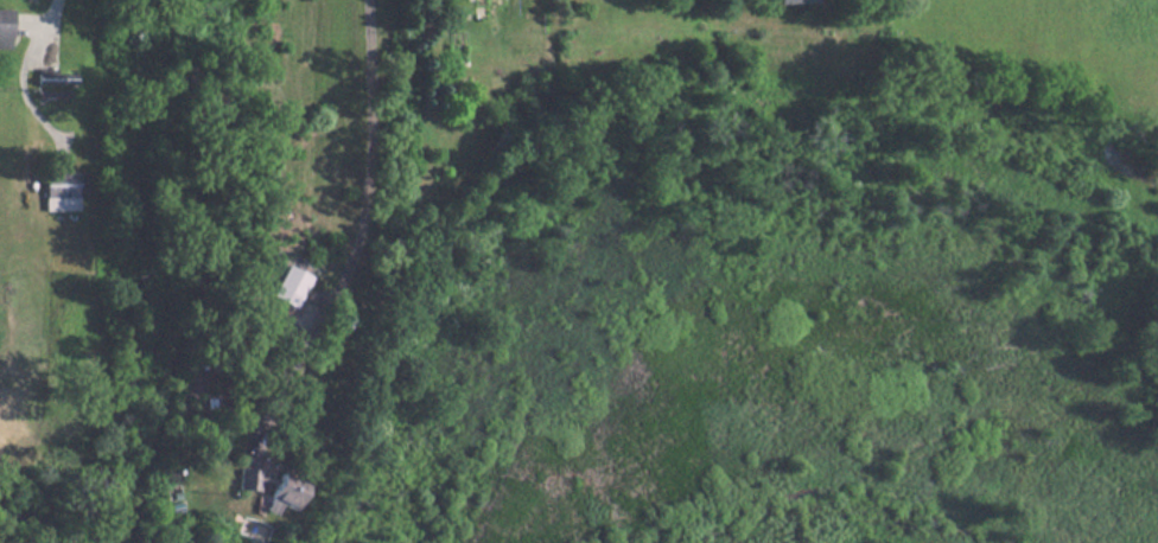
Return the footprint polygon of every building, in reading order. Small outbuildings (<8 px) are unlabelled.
[(11,48),(11,6),(0,6),(0,48),(11,48)] [(69,84),(69,91),(77,91),(77,72),(56,72),(56,67),(37,67),(37,85),(69,84)] [(78,210),(78,195),(86,195),(86,170),(44,171),(44,210),(78,210)] [(271,295),(295,306),(310,275),(286,264),(271,295)] [(236,488),(257,489),(257,469),(236,468),(236,488)] [(261,509),(273,514),(278,502),(293,509),(304,483),(277,472),(261,509)]
